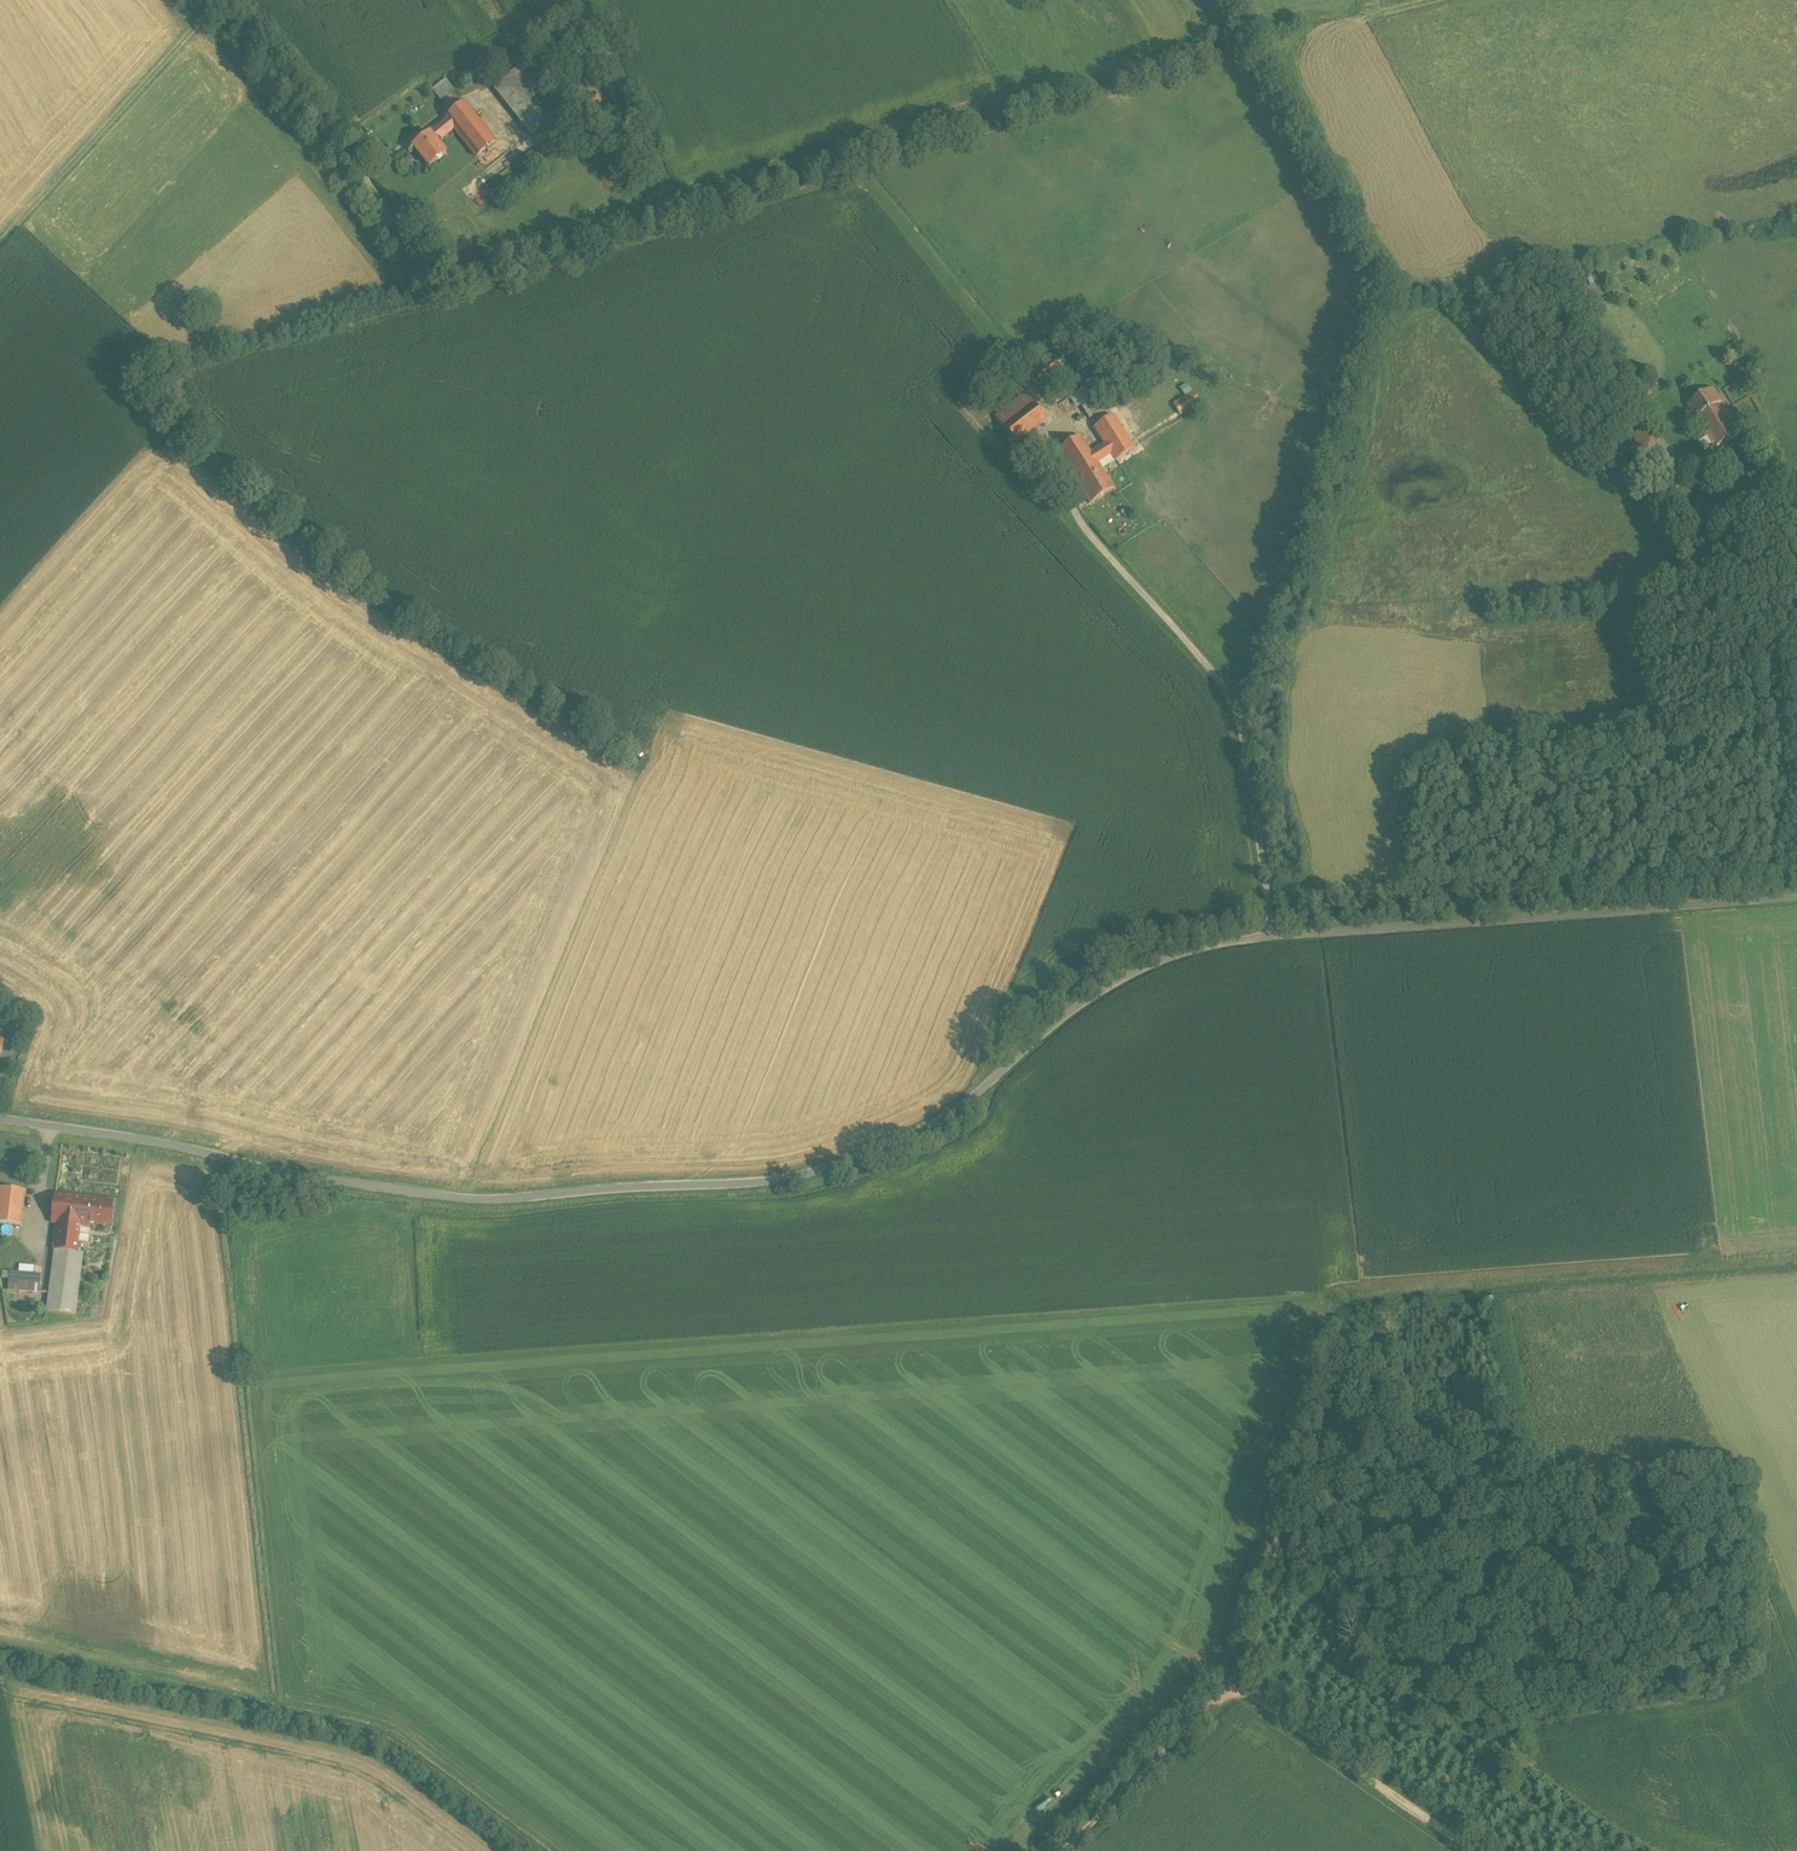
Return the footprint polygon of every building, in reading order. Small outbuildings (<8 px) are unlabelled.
[(566,116),(525,70),(496,95),(537,141),(566,116)] [(457,91),(448,80),(434,93),(444,103),(457,91)] [(502,145),(472,106),(412,151),(438,185),(464,166),(449,145),(466,132),(485,158),(502,145)] [(1688,406),(1697,420),(1723,404),(1713,389),(1688,406)] [(1204,402),(1197,393),(1175,408),(1182,417),(1204,402)] [(1015,447),(1048,424),(1027,395),(995,418),(1015,447)] [(1723,404),(1697,420),(1715,448),(1741,432),(1723,404)] [(1075,477),(1097,463),(1111,454),(1116,461),(1134,449),(1113,416),(1095,428),(1106,445),(1091,454),(1080,437),(1058,451),(1075,477)] [(1653,434),(1634,429),(1626,460),(1645,465),(1653,434)] [(1107,479),(1097,463),(1075,477),(1084,492),(1083,492),(1090,504),(1115,488),(1109,479),(1107,479)] [(1662,502),(1684,494),(1679,481),(1658,489),(1662,502)] [(4,1023),(10,1005),(0,1002),(0,1022),(4,1023)] [(0,1190),(0,1223),(26,1226),(30,1193),(0,1190)] [(114,1203),(56,1195),(53,1221),(59,1222),(55,1252),(79,1255),(83,1227),(110,1230),(114,1203)] [(79,1255),(55,1252),(47,1312),(75,1316),(83,1256),(79,1255)]
